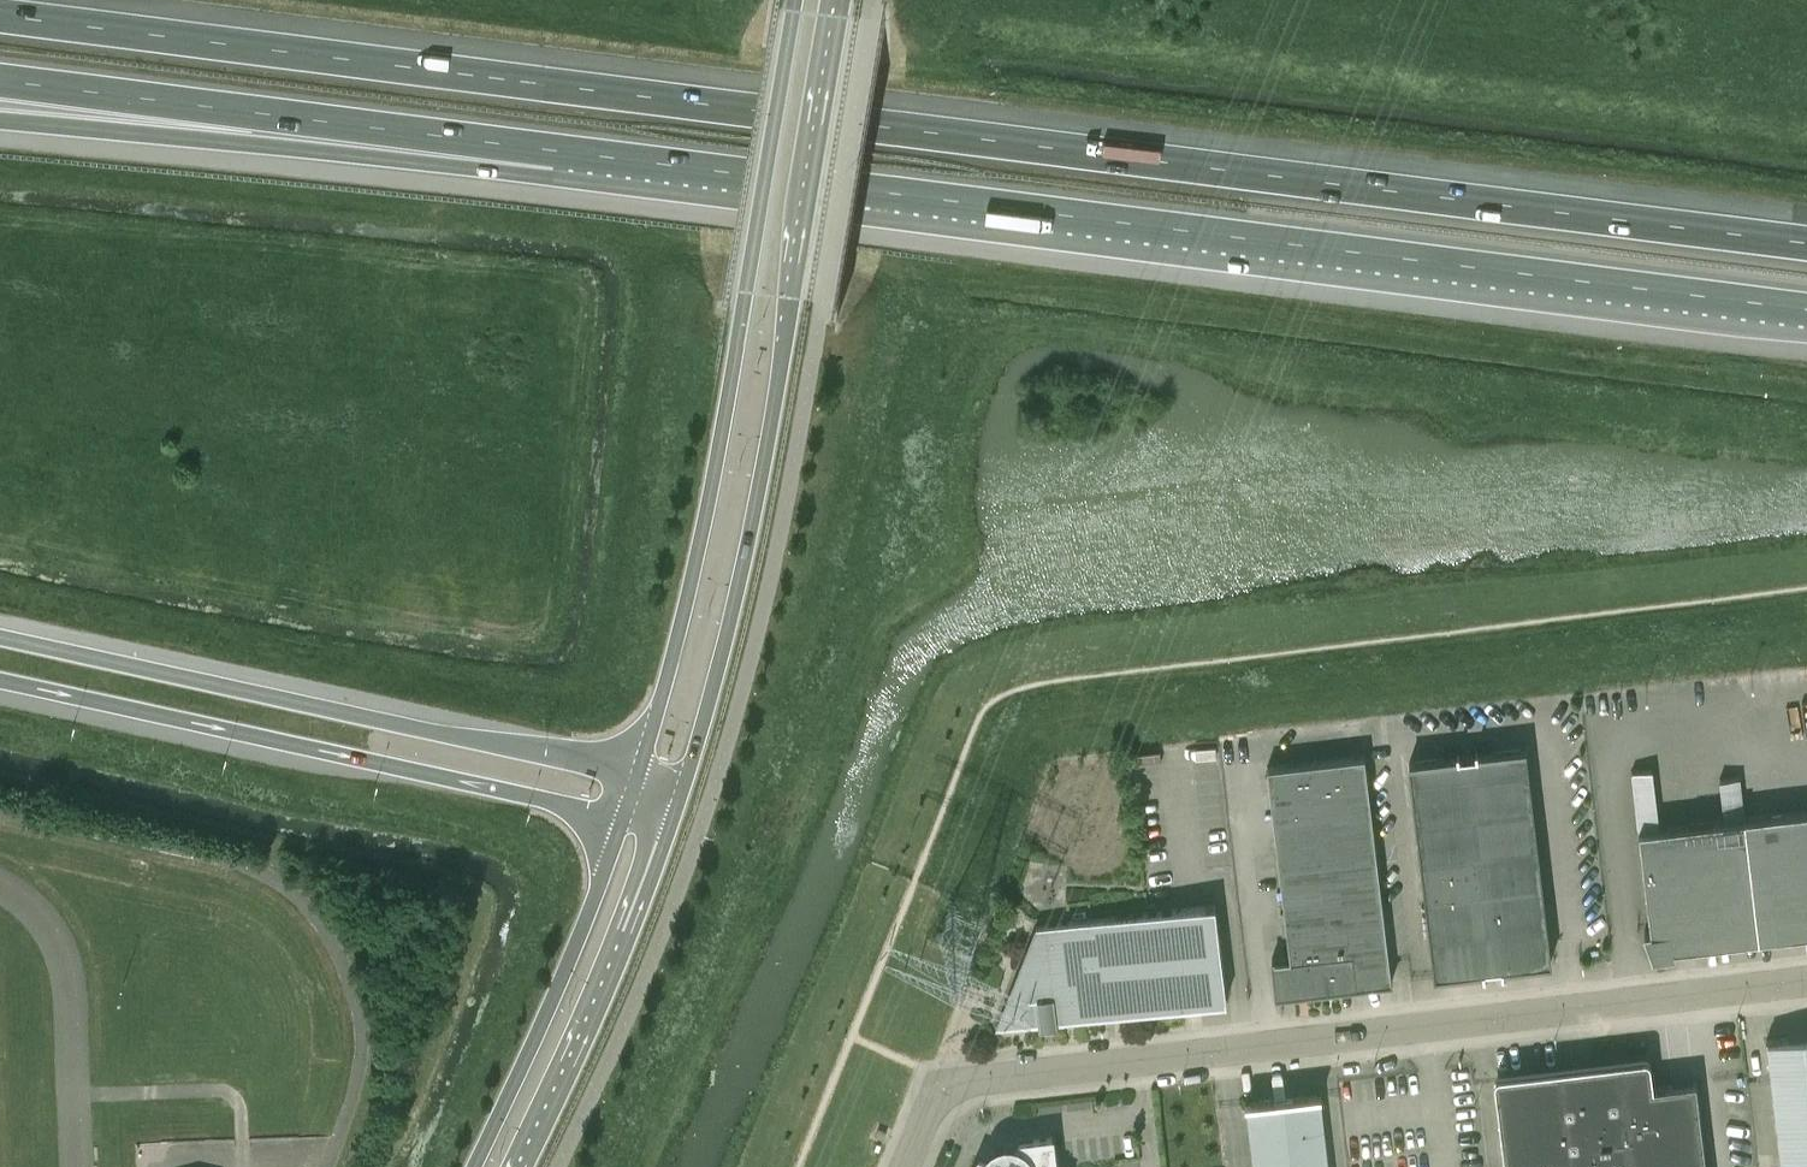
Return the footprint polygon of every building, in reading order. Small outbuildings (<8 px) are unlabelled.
[(1434,975),(1550,961),(1524,748),(1408,762),(1434,975)] [(1391,978),(1370,803),(1364,754),(1266,766),(1289,958),(1273,959),(1273,958),(1271,958),(1275,994),(1295,992),(1295,991),(1305,989),(1306,995),(1327,992),(1326,988),(1392,980),(1391,978)] [(1658,827),(1651,768),(1630,770),(1649,930),(1643,931),(1649,947),(1650,947),(1652,954),(1671,952),(1671,953),(1672,952),(1672,948),(1806,932),(1806,809),(1658,827)] [(1750,774),(1733,774),(1734,813),(1751,813),(1750,774)] [(1055,1024),(1226,1000),(1214,903),(1036,925),(995,1028),(1039,1023),(1040,1026),(1055,1024)] [(1806,1157),(1806,1034),(1765,1039),(1769,1070),(1780,1160),(1806,1157)] [(1695,1079),(1647,1085),(1644,1061),(1498,1079),(1509,1166),(1706,1166),(1695,1079)] [(1321,1095),(1320,1092),(1244,1101),(1244,1104),(1247,1104),(1254,1166),(1327,1166),(1318,1095),(1321,1095)] [(1051,1137),(1018,1141),(1014,1153),(1010,1152),(1004,1152),(1002,1147),(994,1151),(996,1155),(993,1159),(990,1162),(979,1157),(975,1166),(1055,1166),(1051,1137)]
